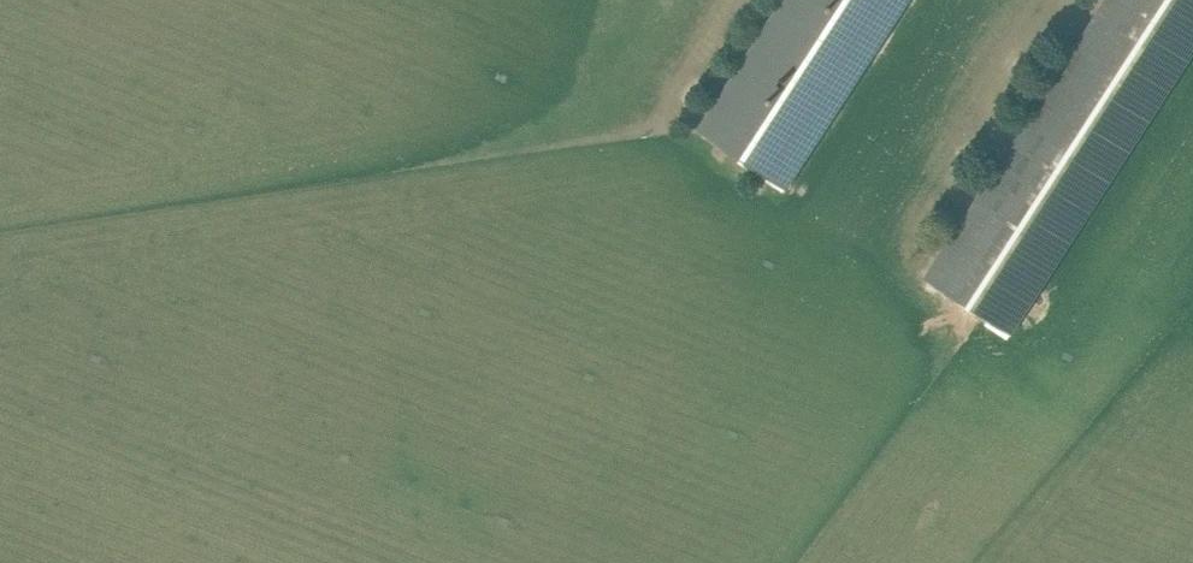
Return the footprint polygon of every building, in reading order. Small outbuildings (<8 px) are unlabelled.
[(789,187),(911,0),(786,0),(701,130),(789,187)] [(925,277),(1009,331),(1192,47),(1192,0),(1105,0),(925,277)]
